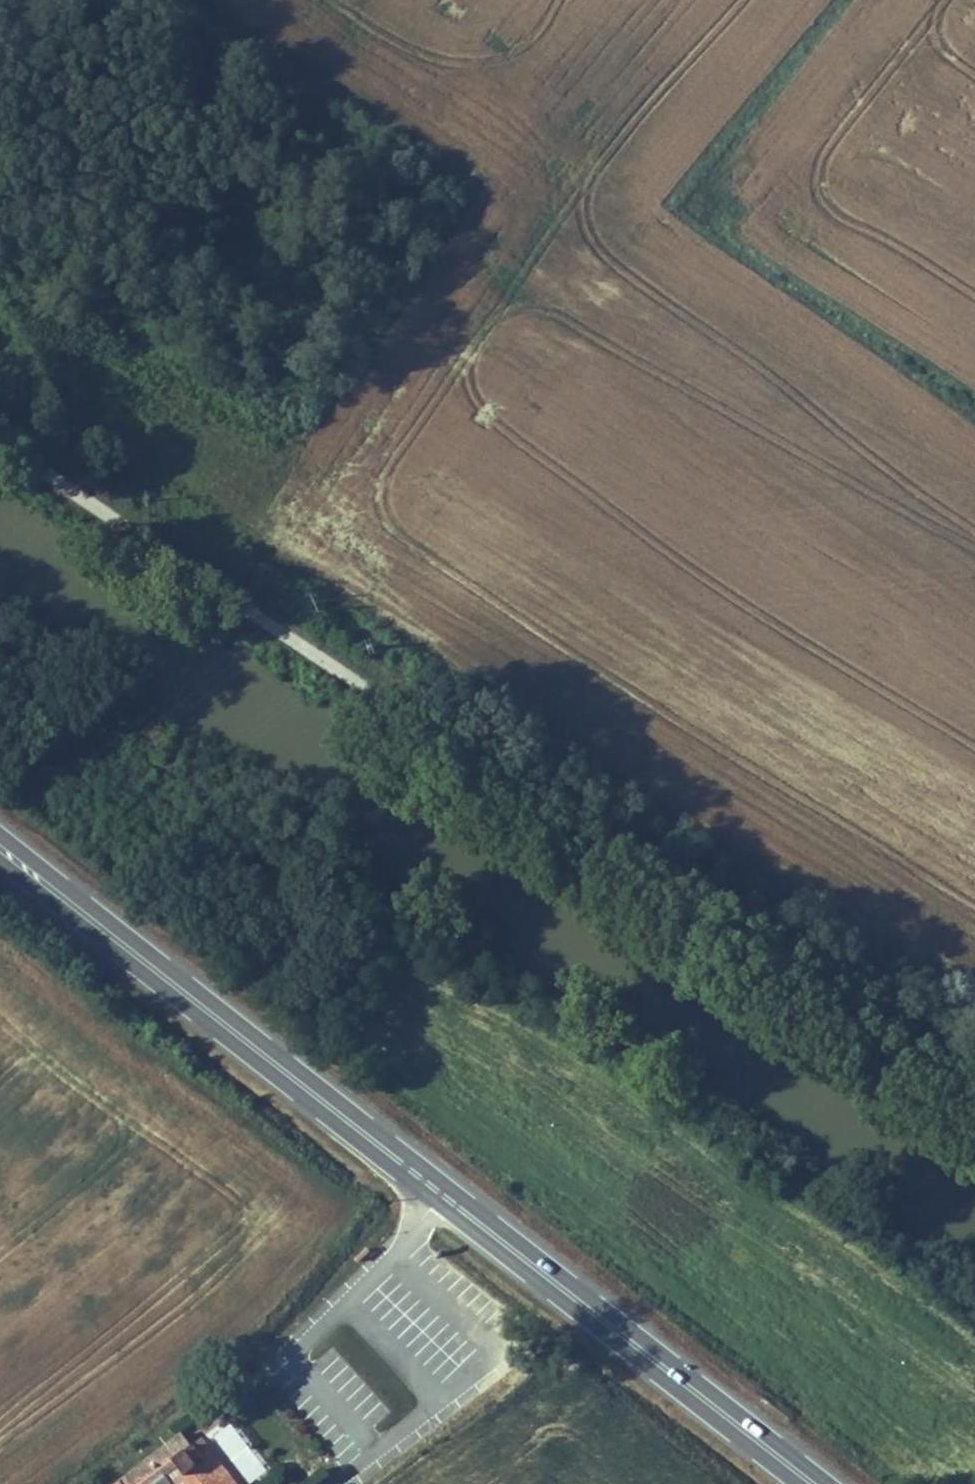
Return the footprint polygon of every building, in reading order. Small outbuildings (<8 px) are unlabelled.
[(146,1444),(161,1463),(152,1470),(162,1483),(282,1483),(226,1415),(215,1423),(199,1403),(146,1444)] [(161,1463),(146,1444),(137,1452),(152,1470),(161,1463)]
